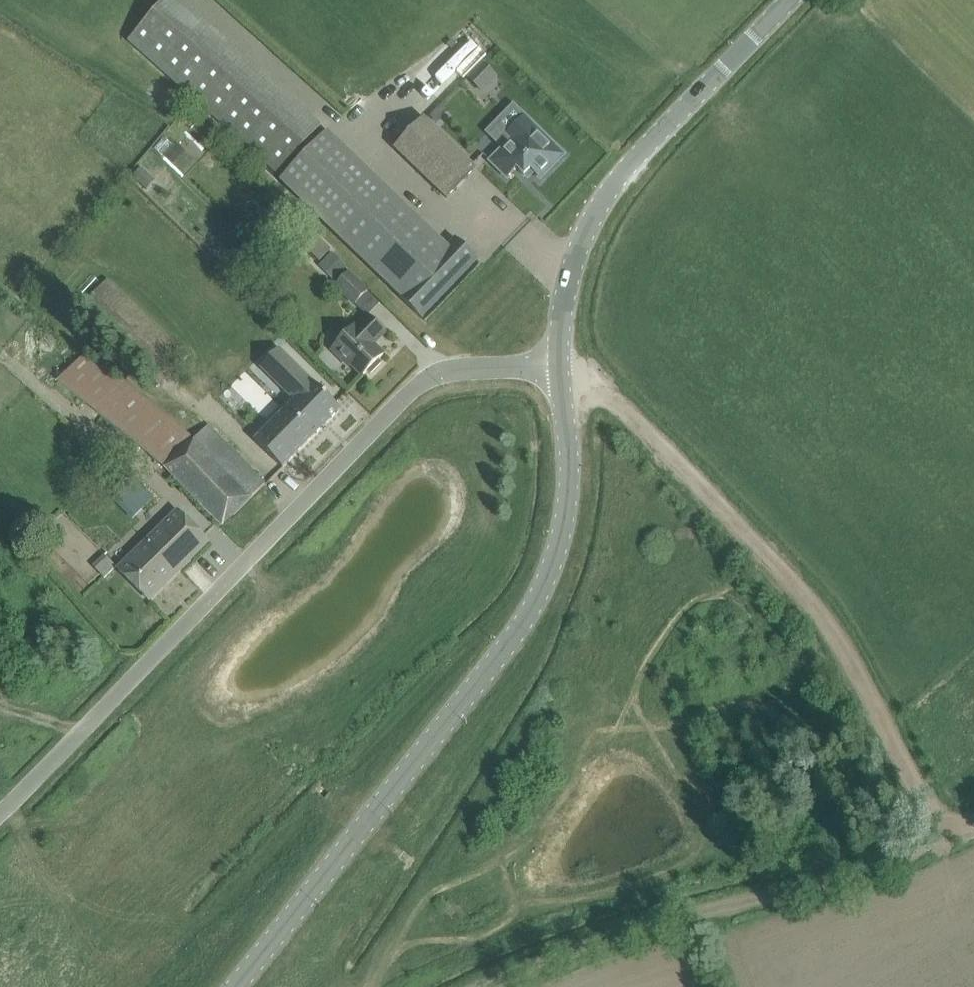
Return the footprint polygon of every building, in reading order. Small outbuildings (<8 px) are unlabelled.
[(181,0),(165,0),(128,40),(278,175),(322,126),(181,0)] [(483,62),(467,77),(480,91),(496,76),(483,62)] [(395,147),(433,183),(447,197),(475,168),(423,118),(395,147)] [(530,179),(540,187),(562,162),(521,124),(503,144),(509,149),(502,156),(489,171),(506,187),(516,177),(525,185),(530,179)] [(399,296),(422,318),(478,260),(456,238),(447,246),(328,131),(281,181),(400,296),(399,296)] [(368,291),(349,273),(334,289),(353,306),(368,291)] [(107,280),(79,309),(161,385),(189,356),(107,280)] [(363,376),(367,371),(371,374),(382,362),(379,359),(383,354),(374,344),(385,332),(366,314),(332,349),(349,366),(351,364),(363,376)] [(341,409),(327,395),(279,348),(260,367),(294,400),(255,440),(283,467),(341,409)] [(165,467),(194,439),(87,352),(58,380),(165,468),(165,467)] [(265,483),(252,469),(208,425),(194,439),(165,467),(223,526),(266,483),(265,483)] [(208,541),(194,527),(178,511),(119,570),(149,599),(208,541)]
